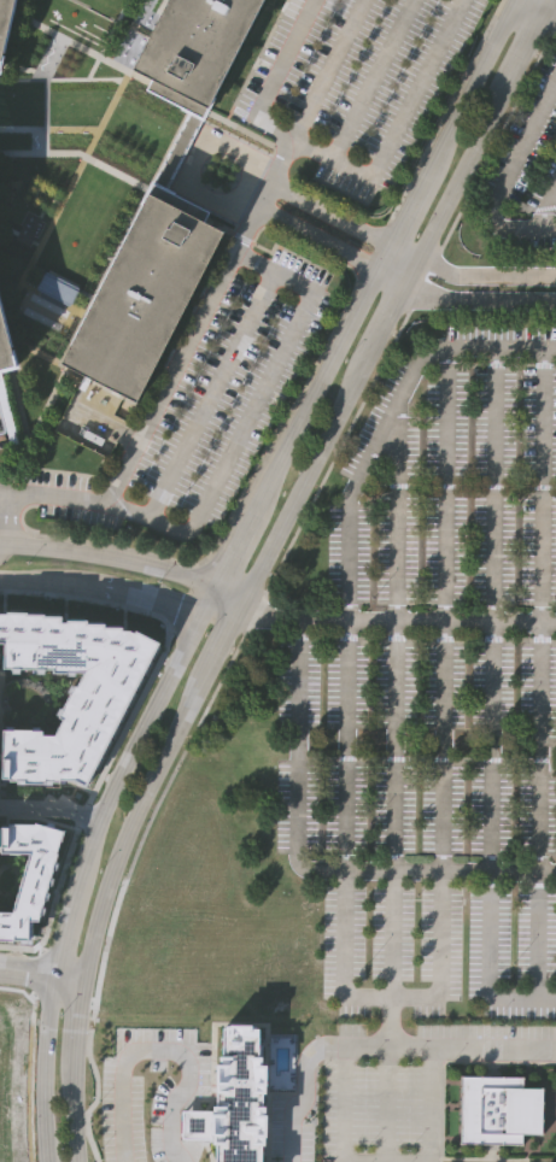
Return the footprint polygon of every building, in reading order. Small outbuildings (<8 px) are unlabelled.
[(7,24),(0,53),(0,0),(12,0),(7,24)] [(133,65),(166,0),(258,0),(200,111),(147,84),(152,76),(133,65)] [(59,359),(148,188),(152,181),(158,183),(207,210),(203,218),(222,229),(134,398),(66,363),(59,359)] [(45,270),(36,288),(69,305),(78,287),(45,270)] [(14,365),(0,369),(0,306),(14,365)] [(0,612),(0,611),(27,611),(27,614),(29,614),(45,614),(45,615),(47,615),(63,615),(63,617),(70,617),(70,620),(72,620),(87,620),(87,622),(89,623),(105,623),(105,626),(107,627),(123,627),(123,628),(130,628),(135,632),(136,630),(159,641),(86,785),(75,779),(65,779),(65,784),(62,784),(62,780),(53,780),(46,780),(46,782),(25,782),(25,779),(24,779),(11,780),(11,781),(2,781),(2,728),(33,728),(33,729),(43,729),(43,733),(55,734),(64,717),(59,716),(64,708),(63,708),(71,692),(76,683),(77,685),(84,670),(68,670),(68,671),(54,671),(54,668),(5,667),(5,646),(4,646),(4,642),(0,642),(0,612)] [(5,939),(0,939),(0,910),(11,910),(13,911),(30,852),(1,852),(1,822),(35,822),(35,821),(64,829),(58,852),(59,852),(57,861),(55,862),(54,867),(54,868),(52,876),(51,878),(48,891),(47,892),(43,905),(42,906),(41,911),(41,912),(40,920),(30,920),(30,939),(14,939),(14,938),(5,938),(5,939)] [(261,1161),(217,1161),(217,1160),(216,1160),(216,1157),(215,1157),(215,1131),(213,1131),(213,1128),(212,1128),(212,1126),(178,1125),(180,1101),(213,1101),(213,1098),(213,1097),(216,1097),(216,1068),(218,1068),(218,1058),(217,1058),(217,1056),(221,1056),(222,1050),(220,1050),(220,1047),(222,1047),(222,1019),(230,1019),(230,1017),(234,1017),(233,1019),(238,1019),(238,1021),(241,1021),(241,1019),(246,1019),(246,1017),(248,1017),(248,1019),(257,1019),(257,1034),(262,1034),(261,1056),(263,1056),(263,1058),(259,1058),(259,1069),(263,1069),(263,1072),(262,1072),(262,1080),(261,1121),(262,1121),(262,1123),(261,1123),(261,1157),(261,1161)] [(460,1143),(461,1075),(486,1075),(486,1076),(497,1076),(497,1075),(521,1076),(521,1086),(542,1087),(542,1133),(522,1133),(521,1143),(496,1143),(496,1142),(485,1142),(485,1143),(460,1143)]
